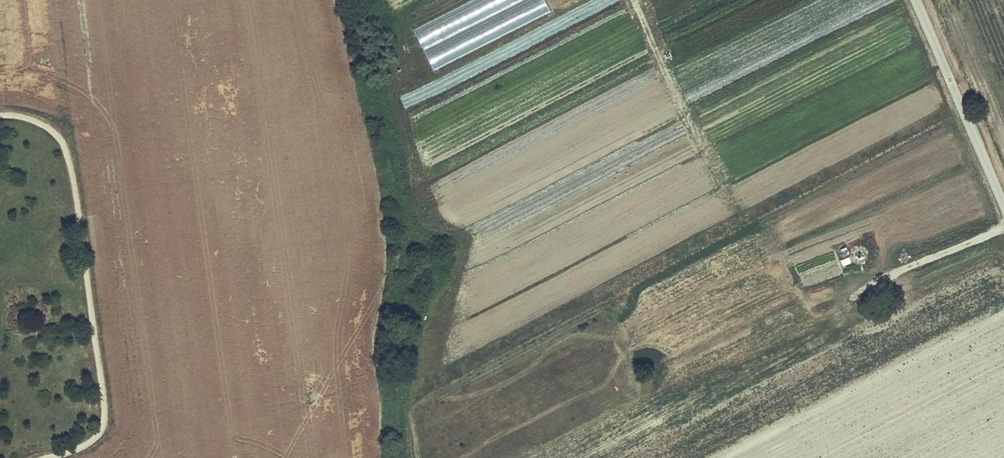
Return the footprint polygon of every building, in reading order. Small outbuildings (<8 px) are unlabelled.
[(880,302),(878,297),(868,303),(870,307),(880,302)]
